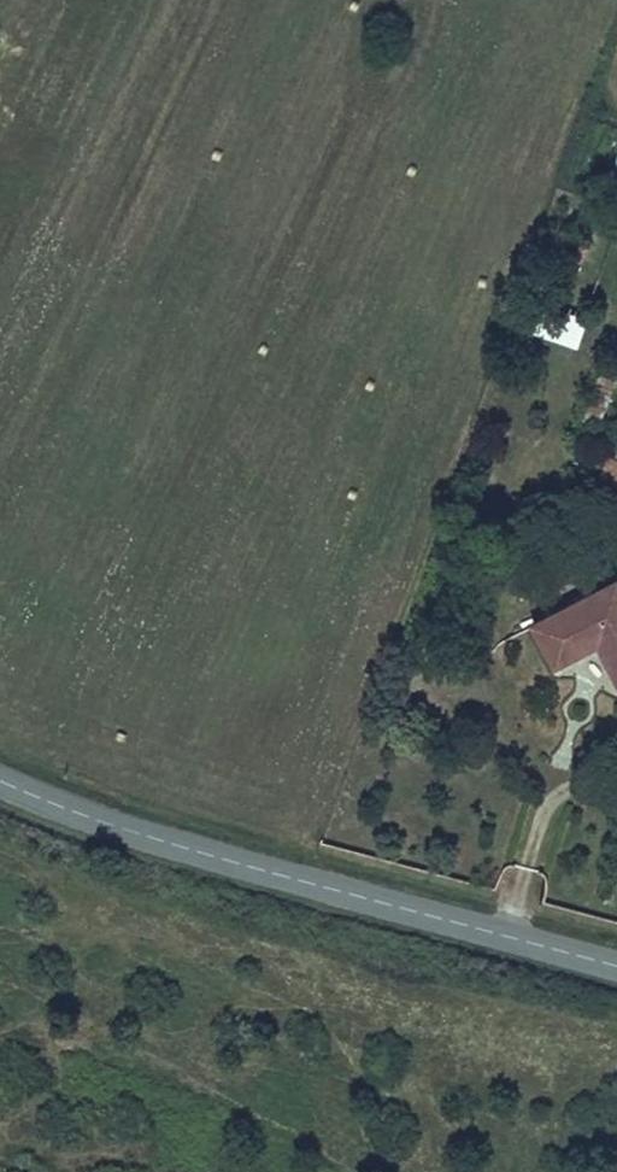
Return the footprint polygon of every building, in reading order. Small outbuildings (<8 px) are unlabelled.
[(535,626),(553,665),(607,640),(616,663),(616,588),(535,626)]
